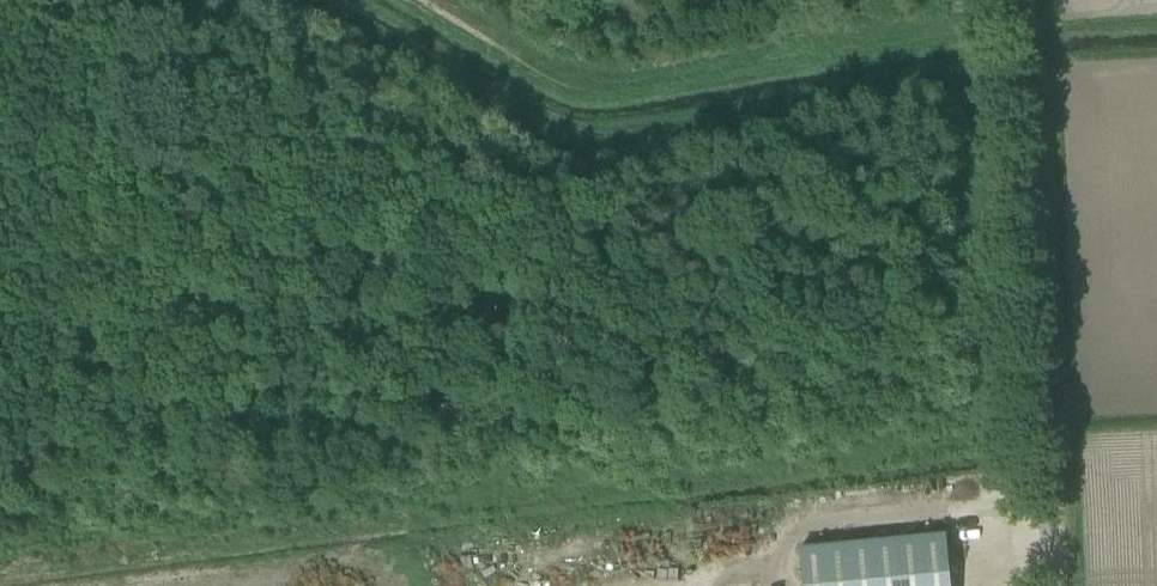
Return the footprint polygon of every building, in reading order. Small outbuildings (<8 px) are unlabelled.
[(800,549),(804,585),(950,585),(946,535),(800,549)]
